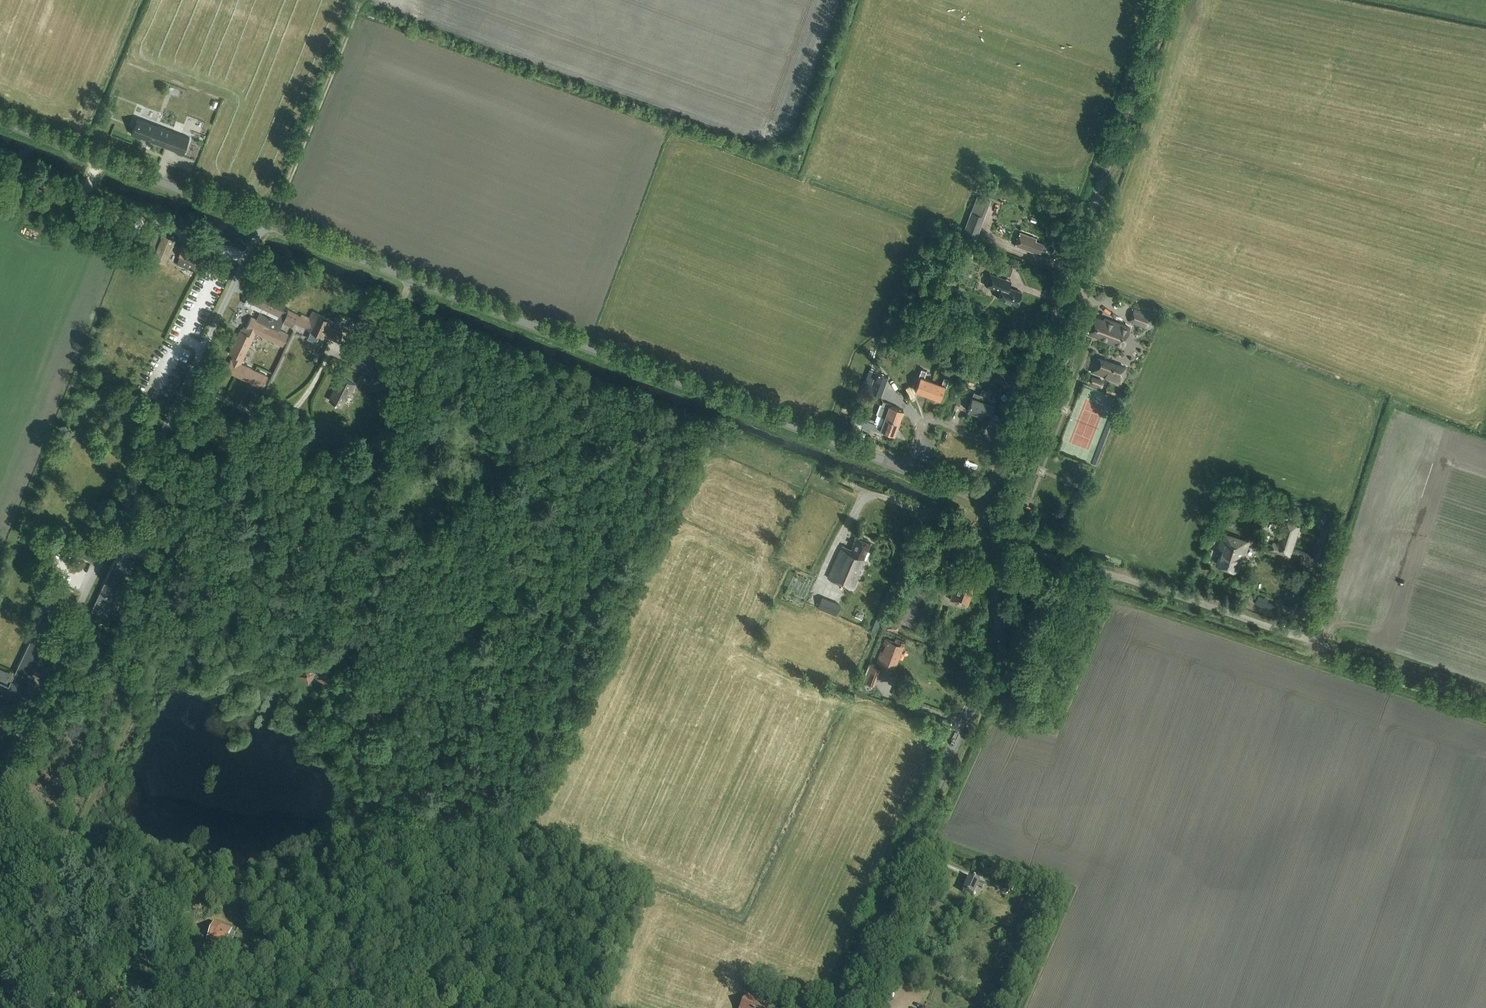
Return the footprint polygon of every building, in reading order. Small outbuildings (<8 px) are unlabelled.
[(133,128),(131,134),(149,141),(150,138),(166,145),(172,130),(159,125),(158,128),(138,120),(134,128),(133,128)] [(179,141),(175,151),(183,154),(187,144),(179,141)] [(963,234),(976,239),(985,217),(971,211),(963,234)] [(154,247),(159,234),(146,229),(141,242),(154,247)] [(1039,252),(1043,243),(1035,240),(1036,238),(1020,232),(1015,245),(1035,253),(1036,251),(1039,252)] [(165,262),(174,239),(163,234),(153,257),(165,262)] [(198,272),(206,252),(183,242),(178,256),(180,257),(177,263),(198,272)] [(988,280),(986,286),(993,288),(1000,291),(997,298),(1017,305),(1022,292),(999,284),(1001,278),(990,274),(988,280)] [(287,311),(281,309),(285,300),(258,287),(252,300),(246,297),(243,303),(260,311),(258,315),(281,326),(283,323),(282,323),(283,323),(282,322),(287,311)] [(1134,309),(1130,322),(1146,328),(1151,315),(1134,309)] [(333,321),(311,311),(308,317),(301,314),(300,316),(298,314),(288,310),(283,323),(282,323),(283,323),(292,327),(294,322),(311,330),(307,339),(316,342),(319,334),(338,342),(343,332),(330,326),(333,321)] [(279,330),(281,326),(258,315),(256,319),(250,316),(246,327),(243,326),(241,331),(240,330),(229,354),(233,355),(226,371),(262,388),(268,376),(241,364),(255,333),(282,346),(288,334),(279,330)] [(1093,317),(1088,332),(1092,334),(1101,337),(1100,340),(1122,347),(1129,327),(1107,320),(1107,321),(1098,318),(1093,317)] [(894,344),(899,333),(891,330),(887,341),(894,344)] [(378,366),(383,356),(363,345),(357,355),(378,366)] [(378,366),(357,355),(351,366),(371,377),(378,366)] [(1096,358),(1091,371),(1110,378),(1115,365),(1096,358)] [(974,364),(970,375),(972,376),(988,382),(992,371),(977,365),(974,364)] [(927,395),(933,381),(924,377),(927,369),(922,367),(919,375),(920,376),(915,390),(927,395)] [(1002,384),(1006,372),(997,369),(993,380),(1002,384)] [(888,376),(876,372),(869,391),(881,396),(888,376)] [(350,393),(355,384),(338,376),(335,383),(337,384),(329,400),(341,406),(349,392),(350,393)] [(933,381),(927,395),(940,399),(945,385),(947,386),(950,378),(944,376),(942,384),(933,381)] [(1092,377),(1090,382),(1101,386),(1103,381),(1092,377)] [(972,397),(967,409),(978,413),(986,391),(982,389),(980,395),(974,392),(972,397)] [(986,391),(978,413),(989,417),(991,412),(995,400),(989,397),(990,392),(986,391)] [(882,400),(877,414),(885,417),(899,422),(903,410),(889,405),(890,403),(882,400)] [(856,416),(854,422),(863,425),(868,427),(869,427),(879,431),(880,429),(881,426),(876,424),(873,423),(856,416)] [(881,426),(880,429),(894,435),(899,422),(885,417),(881,426)] [(1325,522),(1327,514),(1318,512),(1315,520),(1325,522)] [(1290,555),(1299,527),(1285,522),(1278,542),(1272,541),(1270,549),(1290,555)] [(106,617),(142,540),(128,533),(91,610),(106,617)] [(1244,556),(1248,543),(1224,535),(1219,548),(1223,549),(1218,563),(1237,570),(1241,555),(1244,556)] [(847,587),(853,590),(866,562),(865,561),(870,552),(867,550),(871,542),(857,536),(851,549),(842,545),(827,578),(847,587)] [(968,606),(975,582),(958,576),(950,600),(968,606)] [(27,685),(71,592),(57,585),(8,686),(0,682),(0,716),(10,695),(20,700),(25,689),(28,691),(30,686),(27,685)] [(836,615),(841,603),(823,596),(818,608),(836,615)] [(897,632),(900,625),(889,620),(886,628),(897,632)] [(895,642),(886,639),(884,644),(886,644),(883,652),(881,651),(877,663),(888,667),(889,664),(895,666),(904,642),(896,639),(895,642)] [(349,647),(343,644),(338,657),(344,659),(349,647)] [(320,671),(307,661),(297,676),(309,684),(314,676),(316,677),(315,678),(327,686),(335,674),(324,666),(320,671)] [(10,680),(14,670),(1,665),(0,668),(0,676),(10,680)] [(874,685),(880,669),(871,665),(864,681),(874,685)] [(984,884),(978,882),(969,877),(962,892),(972,896),(976,886),(982,889),(984,884)] [(998,882),(995,888),(1007,893),(1010,886),(998,882)] [(229,947),(234,933),(230,932),(231,930),(213,923),(206,940),(224,947),(225,946),(229,947)] [(276,949),(281,939),(274,936),(269,946),(276,949)] [(768,1005),(745,995),(740,1007),(766,1007),(768,1005)] [(974,1003),(986,1007),(987,1007),(990,1004),(976,997),(974,1003)]
